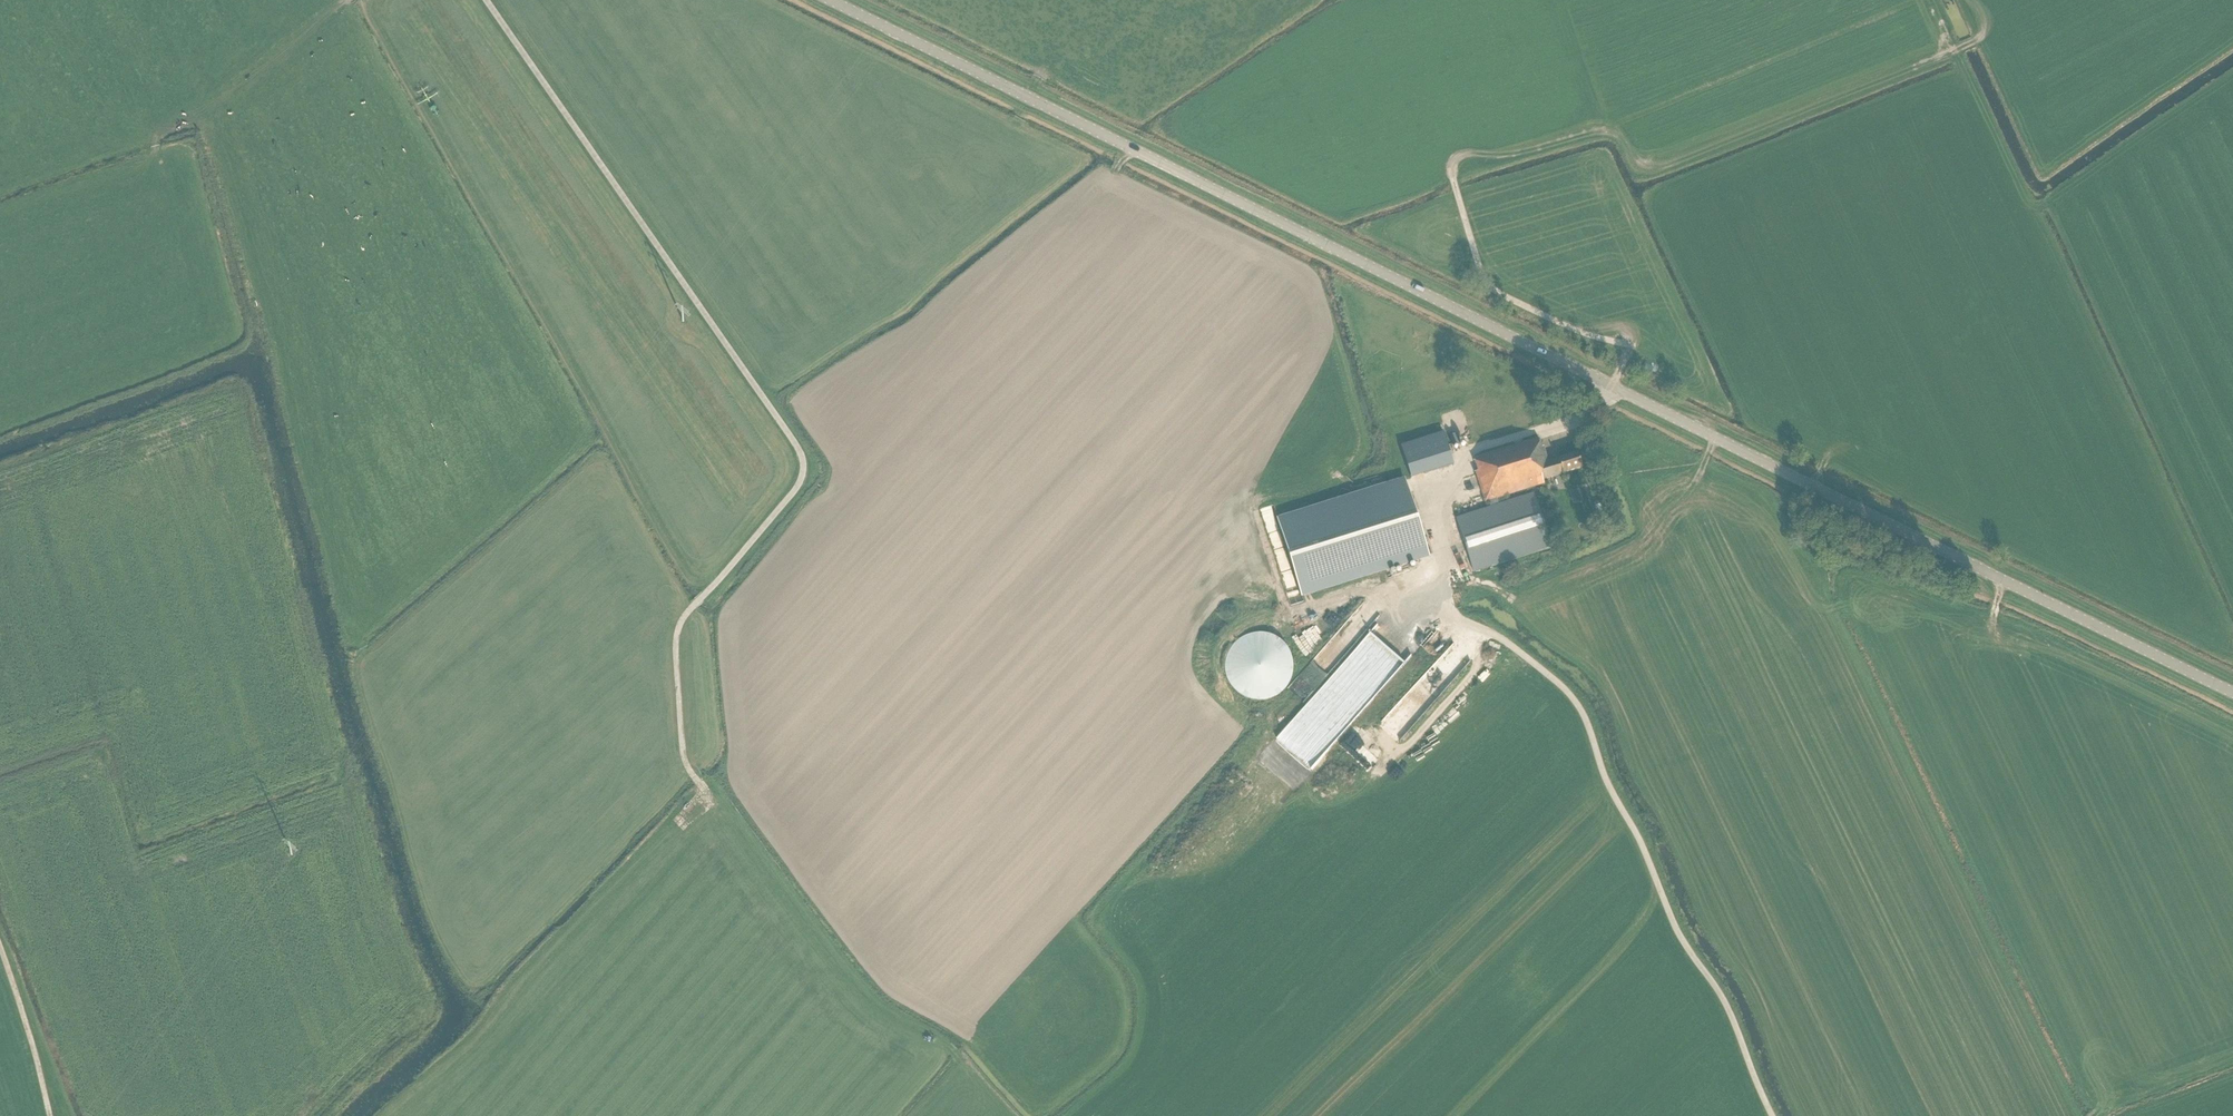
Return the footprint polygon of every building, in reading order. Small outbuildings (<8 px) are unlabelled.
[(1453,465),(1443,433),(1401,446),(1411,478),(1453,465)] [(1541,447),(1539,438),(1474,458),(1478,471),(1476,472),(1485,502),(1489,501),(1491,507),(1456,518),(1473,572),(1550,547),(1533,493),(1498,504),(1496,499),(1544,483),(1543,480),(1582,468),(1578,453),(1548,462),(1544,447),(1541,447)] [(1403,478),(1275,518),(1300,598),(1429,557),(1403,478)] [(1580,489),(1570,491),(1573,504),(1583,502),(1580,489)] [(1291,655),(1290,653),(1290,652),(1289,650),(1287,648),(1285,646),(1283,643),(1282,642),(1281,641),(1278,639),(1276,637),(1274,636),(1272,635),(1269,634),(1267,634),(1264,633),(1262,633),(1259,632),(1256,633),(1253,633),(1250,634),(1247,635),(1245,636),(1242,637),(1239,639),(1236,641),(1235,642),(1233,644),(1232,646),(1231,647),(1229,650),(1228,652),(1227,653),(1226,656),(1226,658),(1225,660),(1225,662),(1225,663),(1225,665),(1225,666),(1225,668),(1225,670),(1225,671),(1225,673),(1226,674),(1226,676),(1227,678),(1228,680),(1229,683),(1230,684),(1231,686),(1233,688),(1233,689),(1236,691),(1237,693),(1239,694),(1241,695),(1243,696),(1246,698),(1249,699),(1251,699),(1253,700),(1257,700),(1260,700),(1263,700),(1266,699),(1269,699),(1271,698),(1274,697),(1277,695),(1279,693),(1280,693),(1282,691),(1283,690),(1284,689),(1286,686),(1288,684),(1289,682),(1290,680),(1290,678),(1291,676),(1291,675),(1292,673),(1292,671),(1293,668),(1293,667),(1293,666),(1292,664),(1292,663),(1292,661),(1292,659),(1291,656),(1291,655)] [(678,815),(674,821),(684,829),(688,824),(678,815)]
